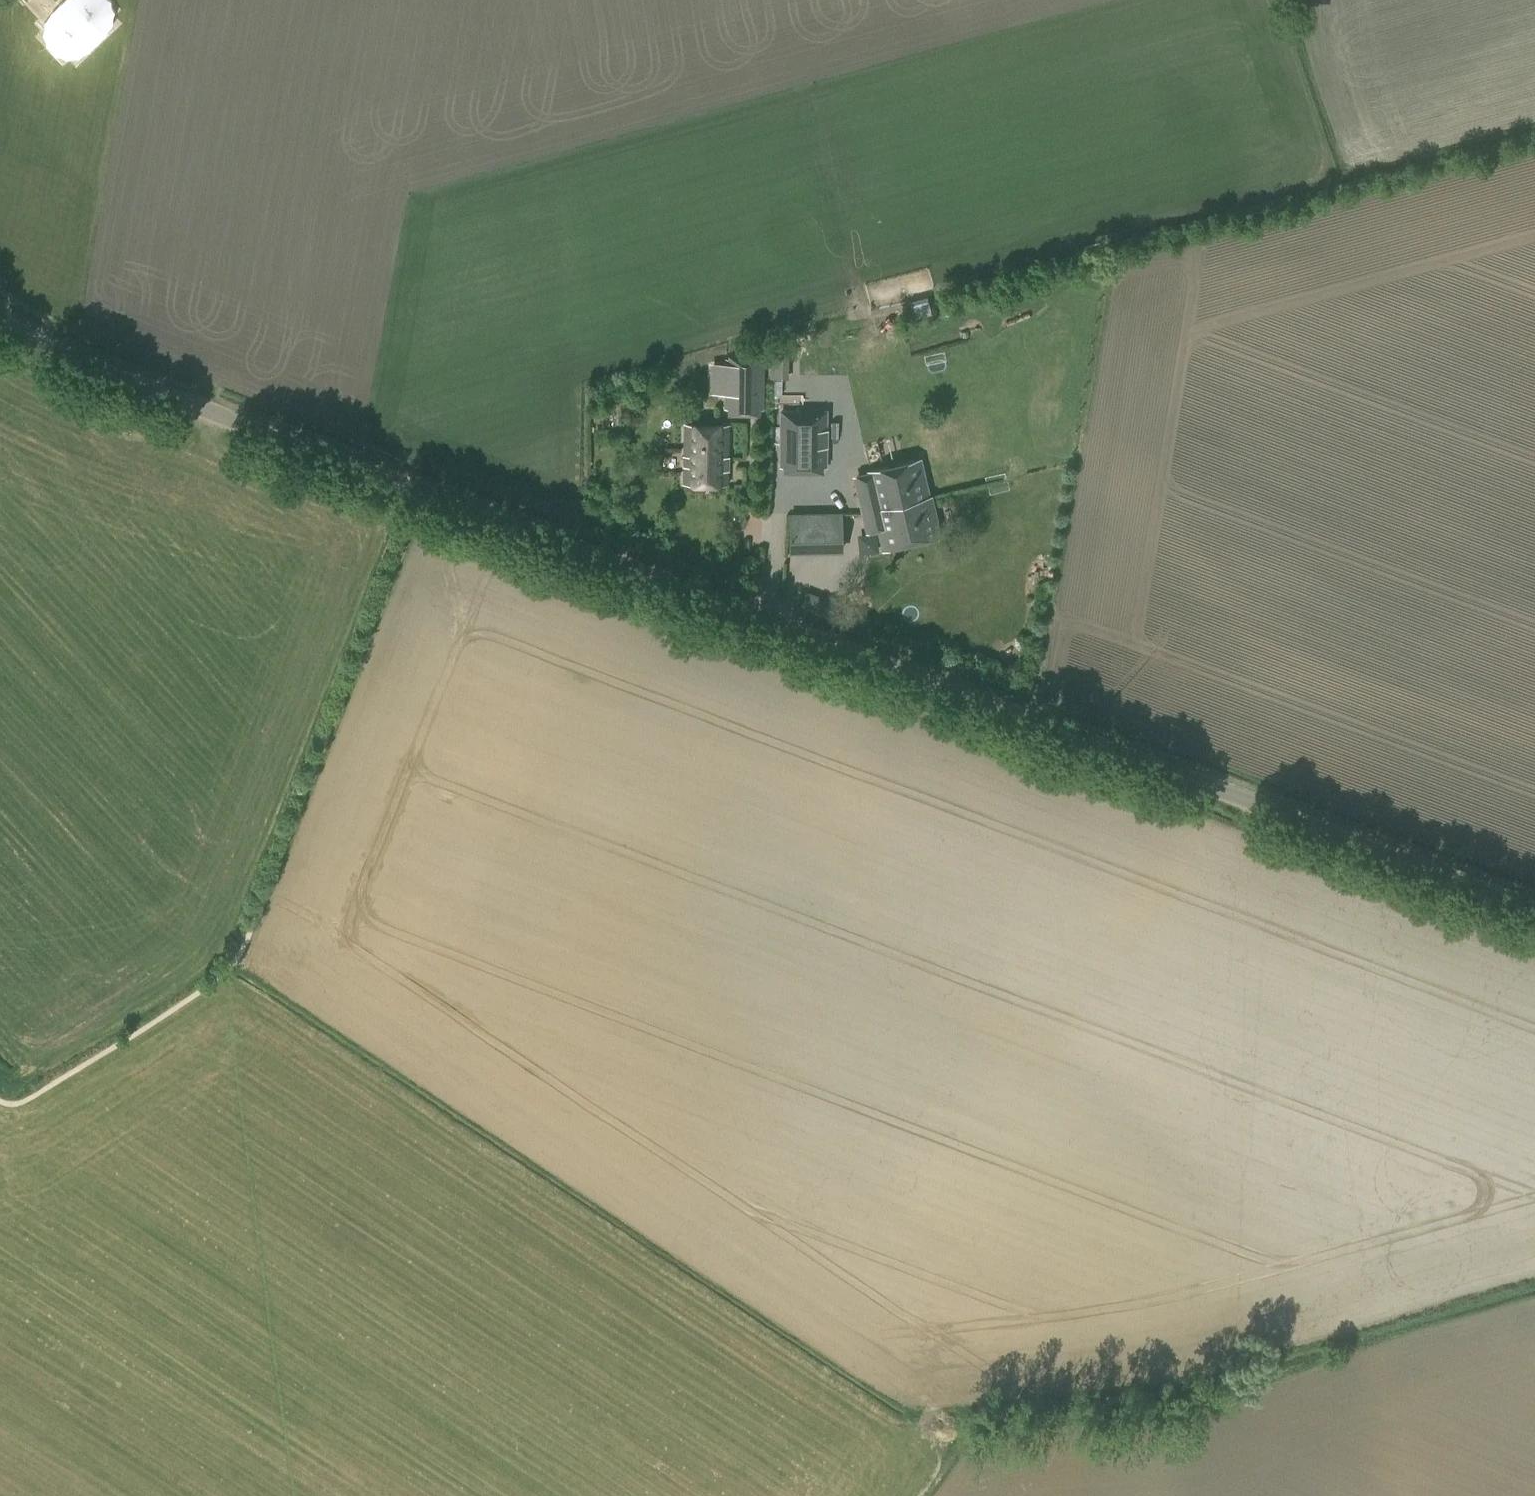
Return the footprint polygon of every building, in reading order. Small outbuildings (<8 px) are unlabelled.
[(725,360),(724,361),(724,392),(724,408),(727,408),(756,408),(760,408),(761,360),(759,360),(727,360),(725,360)] [(782,464),(824,465),(824,411),(783,411),(782,464)] [(728,425),(685,424),(684,482),(727,483),(728,425)] [(919,459),(867,471),(871,489),(857,493),(861,514),(874,511),(883,549),(939,536),(930,496),(927,496),(919,459)] [(826,551),(826,528),(842,528),(842,512),(789,513),(789,552),(826,551)]
